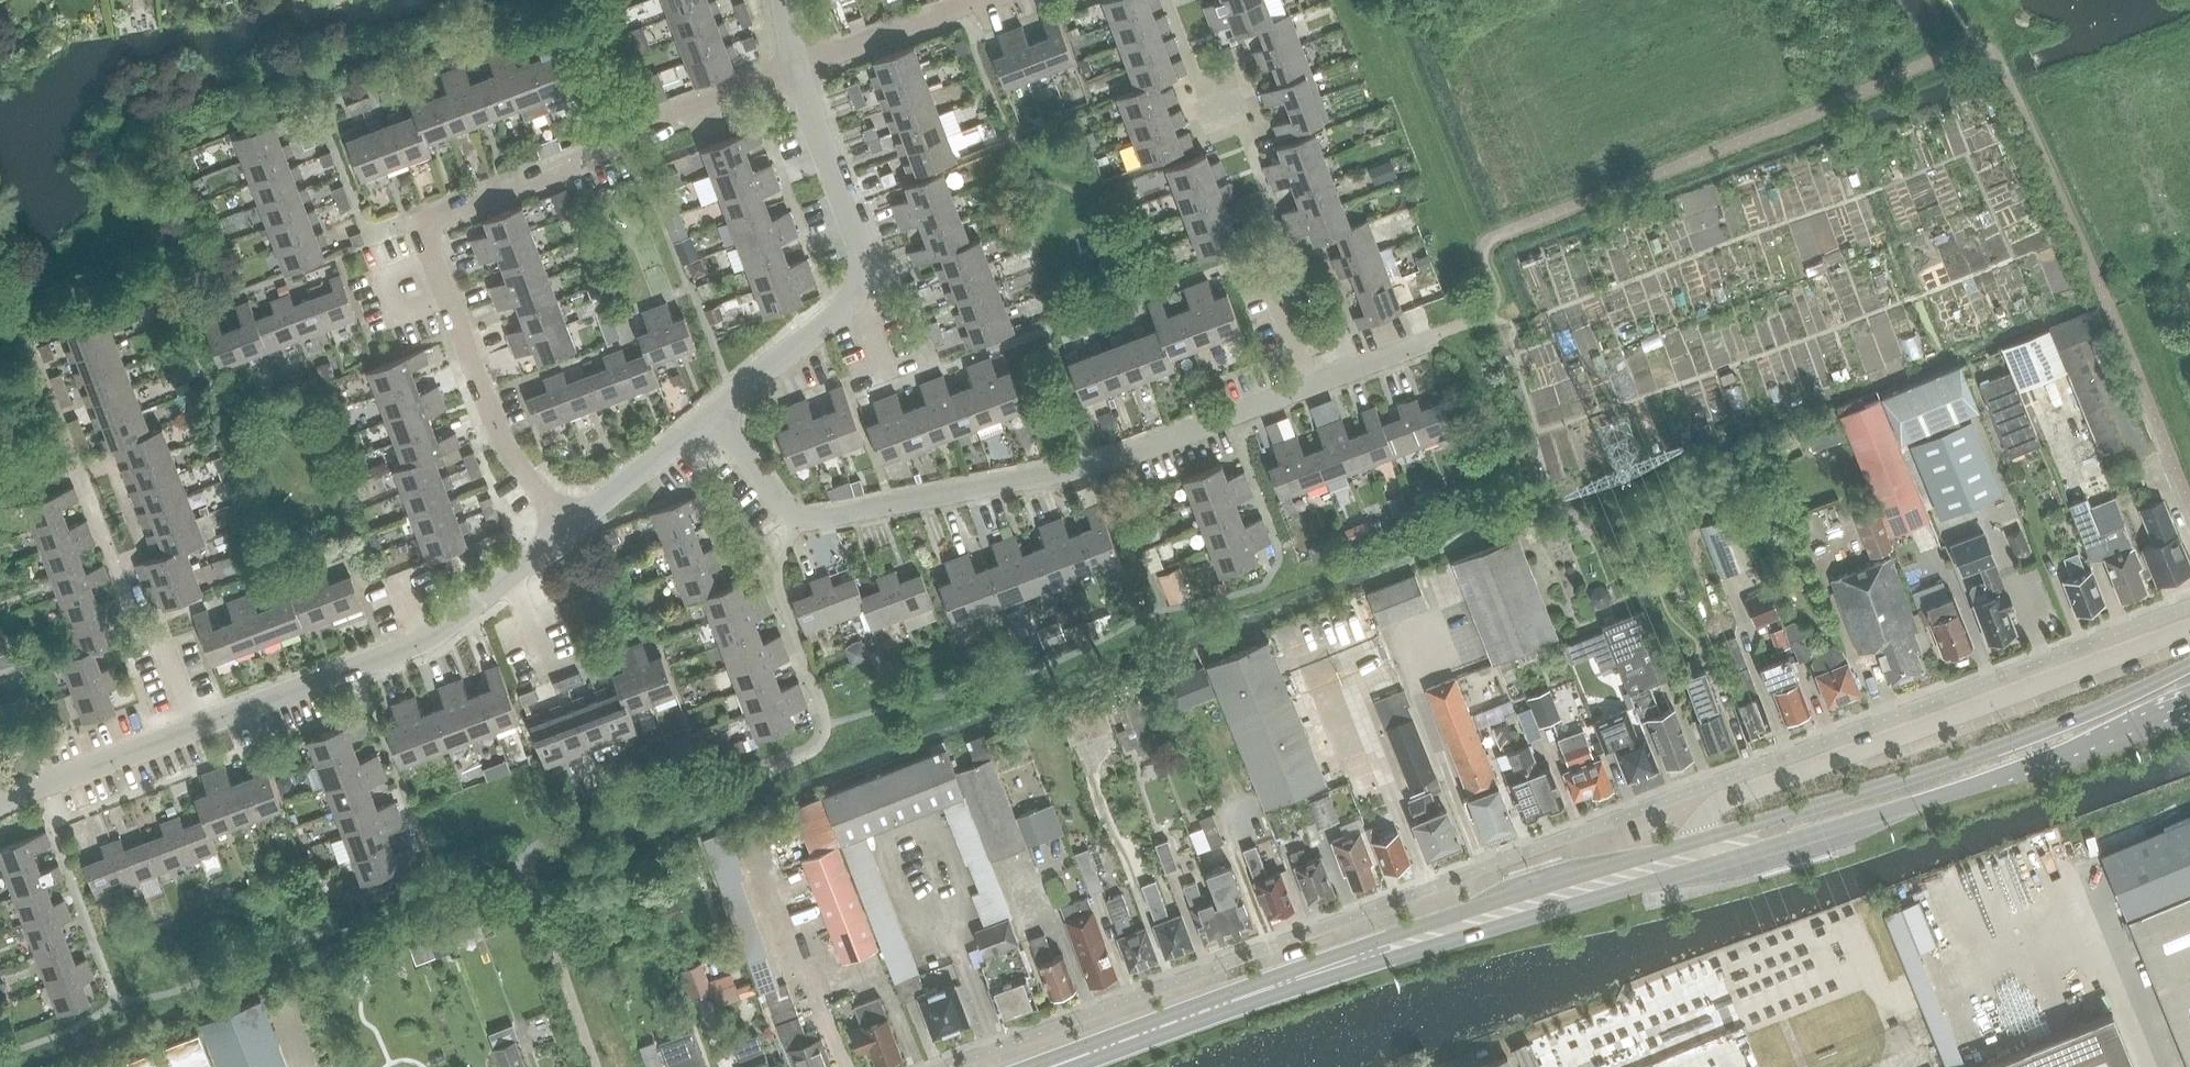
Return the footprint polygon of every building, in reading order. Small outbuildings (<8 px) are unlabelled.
[(708,1),(708,0),(662,0),(668,17),(708,2),(708,1)] [(716,23),(712,12),(719,10),(715,0),(711,0),(708,1),(708,2),(668,17),(677,39),(717,24),(716,23)] [(1110,24),(1149,9),(1160,5),(1158,0),(1102,0),(1101,0),(1110,24)] [(1207,18),(1254,0),(1219,0),(1203,6),(1207,18)] [(1271,20),(1264,0),(1254,0),(1207,18),(1211,29),(1229,23),(1234,36),(1256,27),(1255,26),(1271,20)] [(1291,11),(1288,0),(1277,0),(1281,14),(1291,11)] [(733,5),(737,16),(748,12),(743,1),(733,5)] [(1168,27),(1163,14),(1152,18),(1149,9),(1110,24),(1118,46),(1157,31),(1157,32),(1168,27)] [(752,23),(748,12),(737,16),(741,27),(752,23)] [(1074,64),(1056,18),(1054,13),(1041,18),(1048,35),(1038,39),(1050,72),(1074,64)] [(1256,61),(1300,44),(1288,13),(1271,20),(1255,26),(1256,27),(1263,47),(1253,51),(1256,61)] [(725,46),(721,35),(727,32),(723,21),(716,23),(717,24),(677,39),(685,62),(725,46)] [(1050,72),(1038,39),(1027,43),(1021,26),(1009,30),(1028,81),(1050,72)] [(1077,26),(1066,30),(1069,38),(1079,34),(1077,26)] [(992,57),(1005,90),(1028,81),(1009,30),(997,35),(1003,52),(992,57)] [(1118,46),(1127,68),(1166,54),(1177,50),(1172,36),(1161,40),(1157,32),(1157,31),(1118,46)] [(567,89),(547,35),(547,34),(534,39),(541,57),(529,62),(543,99),(567,89)] [(745,50),(756,46),(752,35),(741,40),(745,50)] [(963,39),(955,42),(959,54),(967,51),(963,39)] [(694,85),(734,69),(729,57),(736,54),(731,43),(725,46),(685,62),(694,85)] [(1278,86),(1311,73),(1300,44),(1256,61),(1260,70),(1270,66),(1278,85),(1278,86)] [(881,84),(921,69),(912,45),(872,61),(877,74),(871,76),(875,87),(882,85),(881,84)] [(520,107),(543,99),(529,62),(517,66),(510,47),(499,52),(520,107)] [(520,107),(499,52),(487,56),(494,75),(482,79),(496,116),(520,107)] [(1155,84),(1168,79),(1185,72),(1180,59),(1169,63),(1166,54),(1127,68),(1135,89),(1135,90),(1154,83),(1155,84)] [(1082,73),(1092,69),(1087,57),(1077,61),(1082,73)] [(473,125),(496,116),(482,79),(470,84),(463,65),(452,69),(473,125)] [(435,97),(449,134),(473,125),(452,69),(440,74),(447,93),(435,97)] [(883,110),(890,107),(890,106),(930,91),(921,69),(881,84),(882,85),(886,96),(879,98),(883,110)] [(1287,109),(1320,96),(1311,73),(1278,86),(1278,85),(1260,92),(1265,105),(1283,98),(1287,109)] [(846,85),(850,97),(861,93),(857,81),(846,85)] [(425,143),(426,143),(449,134),(435,97),(423,101),(416,83),(404,88),(414,115),(414,114),(425,143)] [(1158,92),(1155,84),(1154,83),(1135,90),(1135,89),(1115,96),(1124,120),(1163,105),(1163,106),(1174,101),(1169,88),(1158,92)] [(383,103),(394,99),(390,88),(379,92),(383,103)] [(898,128),(938,113),(930,91),(890,106),(890,107),(894,118),(887,120),(892,132),(898,129),(898,128)] [(850,97),(854,108),(865,104),(861,93),(850,97)] [(361,111),(372,107),(368,96),(357,100),(361,111)] [(1278,138),(1329,119),(1320,96),(1287,109),(1290,119),(1273,125),(1278,138)] [(361,111),(357,100),(346,105),(350,115),(361,111)] [(1166,114),(1163,106),(1163,105),(1124,120),(1133,142),(1171,127),(1171,128),(1182,124),(1177,110),(1166,114)] [(430,153),(426,143),(425,143),(414,114),(414,115),(403,119),(400,111),(388,115),(391,123),(392,123),(407,162),(430,153)] [(900,154),(907,151),(906,151),(947,136),(938,113),(898,128),(898,129),(902,140),(896,143),(900,154)] [(233,137),(233,138),(242,160),(282,145),(282,144),(278,133),(284,131),(280,119),(233,137)] [(369,131),(384,170),(407,162),(392,123),(391,123),(380,127),(377,119),(366,124),(369,131)] [(296,127),(300,138),(311,134),(306,123),(296,127)] [(867,141),(872,139),(878,137),(873,126),(863,130),(867,141)] [(1175,136),(1171,128),(1171,127),(1133,142),(1141,165),(1191,146),(1186,132),(1175,136)] [(361,179),(384,170),(369,131),(358,136),(355,128),(343,132),(361,179)] [(701,149),(710,174),(748,159),(744,148),(761,141),(756,128),(701,149)] [(1090,132),(1080,135),(1085,150),(1095,147),(1090,132)] [(1263,166),(1267,178),(1323,157),(1314,132),(1275,146),(1280,159),(1263,166)] [(304,149),(315,145),(311,134),(300,138),(304,149)] [(955,159),(947,136),(906,151),(907,151),(911,163),(904,165),(909,176),(955,159)] [(867,141),(871,152),(876,150),(872,139),(867,141)] [(242,160),(250,182),(290,167),(286,156),(292,153),(288,142),(282,144),(282,145),(242,160)] [(329,152),(319,156),(323,166),(333,162),(329,152)] [(1213,176),(1214,177),(1223,173),(1218,160),(1209,163),(1205,153),(1165,168),(1173,191),(1213,176)] [(1106,155),(1096,158),(1099,164),(1108,161),(1106,155)] [(1289,183),(1294,195),(1332,180),(1323,157),(1267,178),(1272,189),(1289,183)] [(719,197),(774,176),(770,164),(753,171),(748,159),(710,174),(719,197)] [(1380,182),(1397,176),(1390,160),(1374,166),(1380,182)] [(290,167),(250,182),(258,205),(299,189),(298,189),(294,178),(301,175),(297,164),(290,167)] [(983,170),(987,179),(996,176),(992,167),(983,170)] [(884,186),(895,182),(891,171),(880,175),(884,186)] [(895,217),(951,195),(942,171),(903,185),(908,198),(891,205),(895,217)] [(719,197),(728,221),(766,206),(761,194),(779,188),(774,176),(719,197)] [(1222,198),(1222,199),(1232,196),(1227,182),(1217,186),(1214,177),(1213,176),(1173,191),(1182,214),(1222,198)] [(1341,204),(1332,180),(1294,195),(1298,206),(1281,213),(1285,225),(1341,204)] [(1712,184),(1681,196),(1691,223),(1722,211),(1712,184)] [(342,185),(331,189),(336,200),(346,196),(342,185)] [(258,205),(267,227),(307,212),(307,211),(303,200),(309,198),(305,186),(298,189),(299,189),(258,205)] [(661,210),(676,205),(670,189),(655,194),(661,210)] [(571,214),(562,190),(550,194),(559,219),(571,214)] [(917,222),(922,233),(960,219),(951,195),(895,217),(900,228),(917,222)] [(340,211),(350,207),(346,196),(336,200),(340,211)] [(1182,214),(1190,236),(1230,221),(1240,218),(1235,204),(1225,208),(1222,199),(1222,198),(1182,214)] [(1312,243),(1334,234),(1333,233),(1350,227),(1349,227),(1341,204),(1285,225),(1289,236),(1307,229),(1312,243)] [(470,239),(475,251),(531,230),(521,205),(483,220),(488,233),(470,239)] [(728,221),(737,244),(792,223),(788,211),(770,218),(766,206),(728,221)] [(267,227),(275,249),(316,234),(315,233),(311,222),(318,220),(313,208),(307,211),(307,212),(267,227)] [(1001,216),(1006,228),(1017,224),(1012,212),(1001,216)] [(914,265),(941,255),(940,254),(969,243),(969,242),(960,219),(922,233),(926,245),(909,252),(914,265)] [(1367,220),(1349,227),(1350,227),(1333,233),(1334,234),(1341,254),(1331,258),(1335,267),(1378,251),(1367,220)] [(1199,259),(1249,240),(1243,226),(1234,230),(1230,221),(1190,236),(1199,259)] [(683,222),(668,228),(673,241),(688,235),(683,222)] [(779,241),(797,235),(792,223),(737,244),(745,267),(784,253),(779,241)] [(540,253),(531,230),(475,251),(479,263),(497,256),(501,268),(540,253)] [(284,272),(324,257),(319,244),(326,242),(322,231),(315,233),(316,234),(275,249),(284,272)] [(353,246),(364,242),(360,232),(349,236),(353,246)] [(688,235),(673,241),(682,264),(699,258),(690,235),(688,235)] [(949,276),(988,261),(979,238),(969,242),(969,243),(940,254),(941,255),(945,266),(937,269),(941,280),(949,277),(949,276)] [(1028,248),(1020,251),(1022,257),(1030,254),(1028,248)] [(1389,280),(1378,251),(1335,267),(1338,277),(1349,273),(1356,293),(1389,280)] [(488,286),(493,298),(548,277),(540,253),(501,268),(506,280),(488,286)] [(745,267),(754,291),(810,270),(805,258),(788,265),(784,253),(745,267)] [(1428,254),(1415,259),(1419,270),(1432,265),(1428,254)] [(703,266),(700,260),(688,264),(693,277),(699,275),(703,266)] [(950,302),(957,299),(996,284),(988,261),(949,276),(949,277),(953,288),(945,291),(950,302)] [(764,315),(802,301),(797,288),(814,281),(810,270),(754,291),(764,315)] [(1882,272),(1872,276),(1877,288),(1887,284),(1882,272)] [(313,298),(325,330),(356,318),(340,275),(329,279),(333,290),(313,298)] [(557,300),(548,277),(493,298),(497,309),(514,303),(519,315),(557,300)] [(902,283),(906,294),(917,290),(913,279),(902,283)] [(1240,330),(1225,292),(1212,297),(1206,279),(1194,284),(1215,340),(1240,330)] [(1401,311),(1389,280),(1356,293),(1364,313),(1353,317),(1357,328),(1401,311)] [(286,283),(276,287),(278,294),(288,290),(286,283)] [(598,284),(586,289),(591,300),(592,299),(602,295),(598,284)] [(958,324),(966,321),(1004,306),(996,284),(957,299),(962,310),(954,313),(958,324)] [(1192,348),(1215,340),(1194,284),(1183,288),(1189,306),(1177,310),(1192,348)] [(906,294),(911,305),(921,301),(917,290),(906,294)] [(296,341),(325,330),(313,298),(293,305),(289,294),(279,298),(296,341)] [(602,295),(592,299),(596,312),(607,308),(602,295)] [(1168,358),(1169,357),(1192,348),(1177,310),(1166,315),(1159,297),(1146,302),(1156,329),(1157,329),(1168,358)] [(267,352),(296,341),(279,298),(270,301),(274,313),(255,320),(267,352)] [(506,333),(510,345),(566,324),(557,300),(519,315),(523,327),(506,333)] [(244,360),(267,352),(255,320),(248,301),(235,306),(242,325),(232,329),(244,360)] [(665,302),(653,307),(673,358),(696,349),(683,315),(672,320),(665,302)] [(1127,318),(1137,314),(1133,302),(1122,306),(1127,318)] [(718,304),(705,309),(710,324),(723,319),(718,304)] [(966,321),(970,332),(962,335),(967,347),(1013,329),(1004,306),(966,321)] [(1116,322),(1127,318),(1122,306),(1112,310),(1116,322)] [(650,367),(652,367),(673,358),(653,307),(641,312),(648,329),(637,333),(644,353),(645,352),(650,367)] [(607,308),(595,312),(599,321),(610,316),(607,308)] [(2057,351),(2078,342),(2105,331),(2097,309),(2048,329),(2057,351)] [(221,369),(244,360),(232,329),(222,333),(215,314),(202,319),(221,369)] [(1093,331),(1088,319),(1078,324),(1082,335),(1093,331)] [(76,359),(117,344),(107,320),(67,335),(72,348),(66,351),(70,362),(77,359),(76,359)] [(929,335),(940,331),(936,320),(925,324),(929,335)] [(575,348),(566,324),(510,345),(515,356),(532,350),(537,363),(575,348)] [(1082,335),(1078,324),(1067,328),(1072,340),(1082,335)] [(1173,367),(1169,357),(1168,358),(1157,329),(1156,329),(1145,333),(1142,325),(1131,330),(1134,338),(1134,337),(1149,376),(1173,367)] [(2065,370),(2061,361),(2057,351),(2048,329),(2000,348),(2011,372),(2018,390),(2065,370)] [(929,335),(933,346),(944,342),(940,331),(929,335)] [(1127,384),(1149,376),(1134,337),(1134,338),(1123,342),(1120,334),(1108,338),(1111,346),(1112,346),(1127,384)] [(1090,354),(1104,393),(1127,384),(1112,346),(1111,346),(1101,350),(1098,342),(1086,346),(1089,354),(1090,354)] [(2083,353),(2078,342),(2057,351),(2061,361),(2083,353)] [(44,361),(49,359),(54,357),(49,343),(38,347),(44,361)] [(85,381),(125,366),(117,344),(76,359),(77,359),(81,370),(74,373),(78,384),(85,381)] [(367,370),(376,395),(415,380),(410,368),(428,362),(423,349),(367,370)] [(659,385),(652,367),(650,367),(645,352),(644,353),(625,360),(621,349),(612,353),(628,397),(659,385)] [(1064,355),(1082,402),(1104,393),(1090,354),(1089,354),(1078,358),(1075,351),(1064,355)] [(599,408),(628,397),(612,353),(602,357),(606,367),(586,374),(599,408)] [(2087,363),(2083,353),(2061,361),(2065,370),(2066,372),(2087,363)] [(995,375),(989,357),(977,362),(998,418),(1023,408),(1008,370),(995,375)] [(334,376),(329,361),(315,366),(320,380),(334,376)] [(975,426),(998,418),(977,362),(966,366),(972,384),(960,388),(975,426)] [(2070,383),(2091,374),(2087,363),(2066,372),(2070,383)] [(1957,365),(1878,398),(1896,443),(1925,431),(1958,418),(1975,411),(1957,365)] [(93,403),(133,387),(125,366),(85,381),(89,392),(83,395),(87,406),(93,403)] [(1730,371),(1720,374),(1722,380),(1733,376),(1730,371)] [(562,372),(553,375),(569,419),(599,408),(586,374),(566,382),(562,372)] [(2018,390),(2011,372),(1979,386),(2009,458),(2040,445),(2017,390),(2018,390)] [(55,392),(66,388),(60,374),(50,378),(55,392)] [(2096,384),(2091,374),(2070,383),(2075,393),(2096,384)] [(539,431),(569,419),(553,375),(543,379),(547,389),(526,397),(539,431)] [(678,375),(671,377),(673,385),(681,382),(678,375)] [(975,426),(960,388),(948,393),(942,375),(930,380),(951,435),(975,426)] [(385,418),(441,397),(437,386),(419,392),(415,380),(376,395),(385,418)] [(928,444),(951,435),(930,380),(919,384),(925,401),(913,406),(928,444)] [(190,390),(187,382),(181,384),(184,392),(190,390)] [(2079,404),(2100,395),(2096,384),(2075,393),(2079,404)] [(838,450),(863,441),(842,385),(829,390),(835,407),(824,412),(838,450)] [(1519,385),(1510,388),(1514,402),(1523,399),(1519,385)] [(95,428),(102,425),(142,410),(133,387),(93,403),(98,414),(91,417),(95,428)] [(72,403),(66,388),(55,392),(61,407),(72,403)] [(895,393),(883,397),(904,453),(928,444),(913,406),(902,410),(895,393)] [(2104,405),(2100,395),(2079,404),(2083,414),(2104,405)] [(385,418),(393,442),(432,427),(428,415),(445,409),(441,397),(385,418)] [(880,462),(904,453),(883,397),(872,402),(878,419),(865,424),(880,462)] [(1122,401),(1130,422),(1137,420),(1129,398),(1122,401)] [(1842,424),(1807,439),(1811,451),(1847,436),(1872,495),(1848,505),(1870,557),(1893,547),(1888,534),(1927,518),(1896,443),(1878,398),(1838,414),(1842,424)] [(814,459),(838,450),(824,412),(812,416),(805,399),(793,403),(814,459)] [(1415,399),(1406,402),(1422,446),(1453,434),(1440,401),(1419,409),(1415,399)] [(1392,457),(1422,446),(1406,402),(1396,406),(1400,416),(1380,424),(1379,424),(1392,457)] [(790,468),(814,459),(793,403),(782,408),(789,425),(776,430),(790,468)] [(2088,425),(2109,416),(2104,405),(2083,414),(2088,425)] [(1369,466),(1392,457),(1379,424),(1380,424),(1374,406),(1360,411),(1367,429),(1357,433),(1369,466)] [(104,450),(112,447),(151,432),(150,432),(142,410),(102,425),(106,436),(99,439),(104,450)] [(1097,416),(1103,432),(1115,427),(1109,411),(1097,416)] [(207,437),(221,432),(214,415),(201,420),(207,437)] [(2113,427),(2109,416),(2088,425),(2092,435),(2113,427)] [(72,436),(83,432),(77,418),(67,422),(72,436)] [(1928,437),(1910,445),(1940,518),(2000,493),(1970,420),(1960,424),(1958,418),(1925,431),(1928,437)] [(1347,474),(1369,466),(1357,433),(1347,436),(1340,419),(1328,424),(1347,474)] [(1325,483),(1347,474),(1328,424),(1316,428),(1322,446),(1312,449),(1325,483)] [(131,465),(170,450),(162,427),(150,432),(151,432),(112,447),(117,460),(128,456),(131,465)] [(437,439),(432,427),(393,442),(402,465),(440,451),(440,452),(459,445),(454,432),(437,439)] [(2096,446),(2117,437),(2113,427),(2092,435),(2096,446)] [(1113,430),(1105,434),(1107,439),(1116,436),(1113,430)] [(88,447),(83,432),(72,436),(78,451),(88,447)] [(1303,491),(1325,483),(1312,449),(1302,453),(1295,436),(1283,440),(1303,491)] [(2122,448),(2117,437),(2096,446),(2101,456),(2122,448)] [(1280,500),(1303,491),(1283,440),(1271,445),(1278,462),(1267,466),(1280,500)] [(136,478),(140,487),(179,473),(170,450),(131,465),(120,469),(126,482),(136,478)] [(392,469),(401,492),(441,476),(437,465),(444,463),(440,452),(440,451),(402,465),(392,469)] [(462,456),(466,467),(477,463),(473,452),(462,456)] [(214,460),(222,481),(231,478),(224,457),(214,460)] [(477,463),(466,467),(470,478),(481,474),(477,463)] [(1182,479),(1191,503),(1247,482),(1242,471),(1225,477),(1220,464),(1182,479)] [(145,500),(148,509),(149,510),(187,495),(179,473),(140,487),(129,491),(134,505),(145,500)] [(448,473),(441,476),(401,492),(409,514),(450,499),(450,498),(446,487),(452,485),(448,473)] [(864,492),(859,479),(850,482),(854,494),(864,492)] [(827,489),(830,499),(854,494),(850,482),(849,480),(827,489)] [(1191,503),(1200,527),(1238,512),(1234,500),(1251,494),(1247,482),(1191,503)] [(1684,487),(1692,506),(1703,502),(1696,482),(1684,487)] [(22,506),(31,529),(65,516),(61,506),(78,500),(73,487),(22,506)] [(1413,497),(1416,505),(1424,502),(1421,494),(1413,497)] [(153,523),(157,531),(157,532),(196,517),(187,495),(149,510),(148,509),(137,513),(143,527),(153,523)] [(409,514),(418,536),(458,521),(458,520),(454,509),(461,507),(456,496),(450,498),(450,499),(409,514)] [(479,500),(483,511),(494,507),(490,496),(479,500)] [(661,544),(693,531),(686,511),(697,507),(693,496),(650,513),(661,544)] [(1404,496),(1386,503),(1391,516),(1409,509),(1404,496)] [(2141,568),(2113,498),(2087,509),(2084,500),(2068,506),(2090,561),(2103,560),(2119,601),(2144,591),(2136,570),(2141,568)] [(2170,579),(2189,572),(2176,538),(2175,538),(2161,503),(2140,511),(2153,546),(2142,550),(2155,584),(2160,583),(2160,585),(2171,581),(2170,579)] [(1119,559),(1100,511),(1098,504),(1085,509),(1091,526),(1079,530),(1094,569),(1119,559)] [(206,506),(198,508),(201,515),(209,512),(206,506)] [(1639,506),(1609,518),(1628,569),(1649,561),(1641,541),(1651,538),(1639,506)] [(498,518),(494,507),(483,511),(487,522),(498,518)] [(1200,527),(1209,550),(1265,529),(1260,517),(1243,524),(1238,512),(1200,527)] [(1730,513),(1698,526),(1719,577),(1751,564),(1730,513)] [(39,551),(90,532),(86,520),(69,527),(65,516),(31,529),(39,551)] [(185,546),(186,547),(205,540),(196,517),(157,532),(157,531),(146,535),(151,549),(162,545),(165,553),(165,554),(185,546)] [(458,521),(418,536),(426,560),(467,544),(462,532),(469,529),(465,518),(458,520),(458,521)] [(1071,578),(1094,569),(1079,530),(1068,535),(1061,518),(1049,522),(1071,578)] [(1382,527),(1379,520),(1369,524),(1372,531),(1382,527)] [(1047,586),(1071,578),(1049,522),(1038,526),(1045,544),(1033,548),(1047,586)] [(1367,525),(1358,529),(1363,542),(1372,538),(1367,525)] [(1340,528),(1327,532),(1332,545),(1345,540),(1340,528)] [(1209,550),(1218,575),(1257,560),(1252,547),(1269,541),(1265,529),(1209,550)] [(716,556),(712,547),(701,551),(693,531),(661,544),(673,573),(716,556)] [(39,551),(48,573),(81,561),(78,551),(95,544),(90,532),(39,551)] [(232,545),(227,533),(218,536),(222,549),(232,545)] [(1986,644),(2013,633),(2004,611),(2010,609),(2008,603),(2009,603),(2007,598),(2006,598),(2004,593),(2003,593),(1980,534),(1948,547),(1959,575),(1976,568),(1988,599),(1971,606),(1986,644)] [(1024,595),(1047,586),(1033,548),(1021,553),(1014,535),(1003,540),(1024,595)] [(1557,637),(1518,536),(1452,561),(1492,662),(1557,637)] [(1000,604),(1024,595),(1003,540),(991,544),(998,561),(986,566),(1000,604)] [(407,549),(405,543),(396,547),(398,553),(407,549)] [(664,552),(661,544),(650,548),(653,556),(664,552)] [(1323,544),(1308,549),(1311,558),(1326,553),(1323,544)] [(153,584),(194,569),(186,547),(185,546),(165,554),(165,553),(135,565),(140,578),(150,574),(153,583),(153,584)] [(977,613),(1000,604),(986,566),(974,570),(967,553),(956,557),(977,613)] [(2077,553),(2068,557),(2062,559),(2069,579),(2063,582),(2076,615),(2101,605),(2089,572),(2085,574),(2077,553)] [(241,569),(235,554),(225,558),(231,572),(241,569)] [(716,591),(716,590),(708,571),(720,566),(716,556),(673,573),(684,604),(701,597),(701,596),(716,591)] [(952,622),(977,613),(956,557),(944,562),(951,579),(938,584),(952,622)] [(1858,655),(1875,649),(1888,684),(1922,671),(1915,653),(1921,651),(1914,634),(1918,632),(1889,558),(1829,582),(1858,655)] [(48,573),(56,596),(90,583),(90,584),(107,577),(103,564),(85,571),(81,561),(48,573)] [(1178,567),(1156,576),(1167,605),(1190,596),(1178,567)] [(202,592),(194,569),(153,584),(153,583),(144,587),(149,600),(158,597),(162,607),(202,592)] [(895,571),(885,574),(902,618),(932,606),(920,573),(898,581),(895,571)] [(332,620),(362,608),(350,575),(329,583),(325,573),(315,576),(332,620)] [(859,596),(860,596),(853,576),(832,585),(828,574),(818,578),(835,622),(864,611),(865,611),(859,596)] [(871,630),(902,618),(885,574),(875,578),(879,588),(860,596),(859,596),(865,611),(864,611),(871,630)] [(1428,610),(1415,574),(1366,592),(1380,628),(1428,610)] [(302,631),(332,620),(315,576),(306,580),(309,590),(290,597),(289,598),(302,631)] [(804,633),(835,622),(818,578),(809,581),(813,592),(792,600),(804,633)] [(280,639),(302,631),(289,598),(290,597),(284,580),(271,585),(277,602),(267,606),(280,639)] [(710,621),(766,599),(761,588),(744,594),(739,581),(716,590),(716,591),(701,596),(701,597),(710,621)] [(67,626),(111,610),(108,600),(97,604),(90,584),(90,583),(56,596),(67,626)] [(1972,645),(1955,600),(1953,595),(1941,599),(1935,583),(1912,592),(1914,597),(1925,624),(1931,622),(1944,655),(1972,645)] [(1600,608),(1608,605),(1610,597),(1607,589),(1599,585),(1591,589),(1589,597),(1592,605),(1600,608)] [(1778,618),(1768,590),(1743,599),(1753,627),(1778,618)] [(258,648),(280,639),(267,606),(257,610),(250,593),(238,597),(258,648)] [(235,656),(258,648),(238,597),(226,602),(233,619),(223,623),(235,656)] [(719,644),(757,629),(753,618),(770,611),(766,599),(710,621),(719,644)] [(67,626),(78,655),(93,650),(93,651),(113,644),(104,623),(115,619),(111,610),(67,626)] [(212,665),(235,656),(223,623),(212,627),(206,610),(193,614),(212,665)] [(1666,768),(1691,758),(1672,708),(1659,713),(1649,686),(1669,678),(1642,611),(1601,626),(1602,630),(1616,663),(1640,722),(1647,720),(1666,768)] [(1789,644),(1802,638),(1798,624),(1791,621),(1786,623),(1783,630),(1789,644)] [(1074,625),(1063,629),(1068,642),(1079,638),(1074,625)] [(15,664),(0,626),(0,670),(15,664)] [(1049,626),(1038,630),(1045,647),(1055,643),(1049,626)] [(728,668),(784,646),(779,635),(762,641),(757,629),(719,644),(728,668)] [(1600,669),(1616,663),(1602,630),(1563,646),(1569,663),(1594,653),(1600,669)] [(1769,729),(1747,670),(1734,636),(1719,642),(1742,703),(1734,706),(1746,737),(1769,729)] [(1803,638),(1802,638),(1789,644),(1796,663),(1811,657),(1803,638)] [(845,648),(850,664),(866,658),(866,649),(864,643),(858,640),(851,642),(845,648)] [(1263,808),(1324,783),(1266,640),(1206,665),(1263,808)] [(675,693),(661,654),(648,659),(641,642),(629,646),(650,702),(675,693)] [(1020,649),(1024,662),(1036,657),(1032,645),(1020,649)] [(627,711),(628,710),(650,702),(629,646),(618,651),(624,668),(611,673),(619,692),(619,691),(627,711)] [(737,691),(775,676),(771,665),(788,658),(784,646),(728,668),(737,691)] [(1858,694),(1846,664),(1841,651),(1831,646),(1815,653),(1809,663),(1826,706),(1858,694)] [(910,647),(902,651),(906,659),(914,656),(910,647)] [(59,662),(71,692),(114,676),(111,666),(100,670),(93,651),(93,650),(78,655),(59,662)] [(1810,714),(1790,660),(1788,655),(1758,666),(1766,689),(1778,685),(1778,688),(1771,690),(1784,723),(1810,714)] [(1517,678),(1508,658),(1497,663),(1506,683),(1517,678)] [(590,679),(605,674),(601,663),(586,669),(590,679)] [(497,665),(485,669),(491,687),(479,691),(494,730),(519,721),(497,665)] [(1176,711),(1214,696),(1202,666),(1164,682),(1176,711)] [(1706,753),(1730,744),(1702,671),(1687,677),(1702,718),(1690,723),(1696,737),(1699,735),(1706,753)] [(568,688),(582,682),(578,672),(564,677),(568,688)] [(82,723),(116,711),(108,689),(118,685),(114,676),(71,692),(82,723)] [(737,691),(746,714),(802,693),(797,682),(780,688),(775,676),(737,691)] [(568,688),(564,677),(549,683),(553,693),(568,688)] [(494,730),(479,691),(468,696),(461,678),(449,683),(470,739),(494,730)] [(1487,837),(1516,826),(1457,679),(1428,690),(1471,798),(1466,800),(1473,816),(1478,814),(1487,837)] [(1155,680),(1135,688),(1142,706),(1162,698),(1155,680)] [(449,683),(438,687),(444,705),(432,709),(447,748),(470,739),(449,683)] [(1154,748),(1129,684),(1118,688),(1120,696),(1110,700),(1107,706),(1125,751),(1134,747),(1137,755),(1154,748)] [(635,730),(628,710),(627,711),(619,691),(619,692),(608,696),(605,688),(594,692),(597,700),(598,700),(612,739),(635,730)] [(522,705),(537,699),(533,689),(518,694),(522,705)] [(1407,786),(1420,781),(1433,775),(1406,707),(1410,705),(1403,689),(1373,701),(1407,786)] [(1560,719),(1549,690),(1527,698),(1530,707),(1516,712),(1527,739),(1540,734),(1538,728),(1560,719)] [(746,714),(755,738),(755,739),(794,724),(789,711),(806,705),(802,693),(746,714)] [(1070,744),(1111,729),(1097,693),(1056,708),(1070,744)] [(424,756),(447,748),(432,709),(421,713),(414,696),(402,700),(424,756)] [(590,747),(612,739),(598,700),(597,700),(586,704),(583,696),(572,700),(575,708),(590,747)] [(1483,724),(1520,710),(1515,698),(1478,712),(1483,724)] [(399,766),(424,756),(402,700),(391,705),(397,722),(384,727),(399,766)] [(568,755),(590,747),(575,708),(564,712),(561,705),(549,709),(552,717),(553,716),(568,755)] [(1624,711),(1610,717),(1607,708),(1591,714),(1594,723),(1593,723),(1605,754),(1614,750),(1627,783),(1657,771),(1643,734),(1635,738),(1624,711)] [(544,764),(568,755),(553,716),(552,717),(541,721),(538,713),(527,717),(544,764)] [(316,764),(354,749),(350,738),(367,731),(362,718),(306,739),(311,750),(316,764)] [(1506,722),(1491,727),(1499,748),(1514,743),(1506,722)] [(1594,797),(1612,790),(1600,760),(1583,766),(1581,763),(1594,758),(1588,742),(1582,728),(1558,737),(1564,751),(1570,767),(1576,764),(1578,768),(1565,773),(1576,800),(1593,793),(1594,797)] [(973,766),(954,773),(964,797),(968,807),(972,817),(975,827),(979,837),(983,847),(987,857),(989,862),(1026,848),(983,737),(966,744),(973,766)] [(742,738),(733,742),(737,753),(746,749),(742,738)] [(928,748),(931,755),(822,797),(840,845),(864,836),(943,805),(964,797),(954,773),(942,742),(928,748)] [(683,743),(673,746),(677,756),(687,752),(683,743)] [(1527,746),(1518,750),(1543,813),(1564,805),(1549,769),(1538,774),(1527,746)] [(380,766),(376,754),(358,761),(354,749),(316,764),(325,787),(380,766)] [(1523,821),(1543,813),(1518,750),(1509,753),(1520,781),(1509,785),(1523,821)] [(254,774),(242,778),(257,817),(281,808),(260,752),(248,757),(254,774)] [(1366,795),(1383,790),(1371,754),(1354,759),(1366,795)] [(487,780),(498,775),(494,764),(482,768),(487,780)] [(233,826),(257,817),(242,778),(230,783),(224,766),(212,770),(233,826)] [(333,811),(372,796),(367,785),(385,778),(380,766),(325,787),(333,811)] [(209,835),(210,834),(233,826),(212,770),(201,774),(207,792),(194,796),(203,819),(203,818),(209,835)] [(1439,791),(1433,775),(1420,781),(1425,793),(1407,801),(1415,821),(1412,822),(1426,855),(1457,842),(1455,837),(1457,836),(1454,829),(1452,830),(1444,809),(1437,812),(1430,795),(1439,791)] [(1328,793),(1307,801),(1318,828),(1339,819),(1328,793)] [(398,813),(394,801),(376,808),(372,796),(333,811),(342,834),(398,813)] [(968,807),(964,797),(943,805),(946,815),(968,807)] [(792,809),(798,824),(827,813),(821,798),(792,809)] [(1051,802),(1015,816),(1027,847),(1064,833),(1051,802)] [(950,825),(972,817),(968,807),(946,815),(950,825)] [(351,858),(390,843),(385,832),(403,825),(398,813),(342,834),(351,858)] [(798,824),(804,840),(833,828),(827,813),(798,824)] [(1211,814),(1198,819),(1210,848),(1223,842),(1211,814)] [(1278,815),(1267,819),(1274,838),(1285,833),(1278,815)] [(217,852),(210,834),(209,835),(203,818),(203,819),(183,826),(179,816),(169,820),(186,863),(217,852)] [(975,827),(972,817),(950,825),(954,835),(975,827)] [(2099,854),(2127,923),(2188,1066),(2189,1066),(2189,817),(2099,854)] [(164,834),(144,841),(156,874),(186,863),(169,820),(160,823),(164,834)] [(1311,845),(1321,841),(1314,822),(1298,829),(1301,837),(1307,835),(1311,845)] [(1406,864),(1408,863),(1396,832),(1379,838),(1374,826),(1365,829),(1371,842),(1372,842),(1385,873),(1396,868),(1396,870),(1399,869),(1406,864)] [(979,837),(975,827),(954,835),(958,845),(979,837)] [(810,855),(837,845),(839,844),(833,828),(804,840),(810,855)] [(50,844),(45,831),(0,848),(0,865),(3,874),(36,861),(33,851),(50,844)] [(706,852),(730,843),(725,831),(702,840),(706,852)] [(1352,888),(1374,880),(1368,865),(1372,864),(1364,845),(1369,843),(1364,831),(1360,833),(1359,832),(1331,843),(1343,874),(1346,873),(1352,888)] [(868,847),(864,836),(840,845),(844,856),(868,847)] [(983,847),(979,837),(958,845),(962,855),(983,847)] [(127,886),(156,874),(144,841),(124,849),(120,838),(110,842),(127,886)] [(1166,839),(1154,844),(1165,872),(1177,868),(1166,839)] [(96,897),(127,886),(110,842),(101,846),(104,856),(83,864),(96,897)] [(416,861),(411,848),(394,855),(390,843),(351,858),(361,882),(416,861)] [(711,864),(734,855),(730,843),(706,852),(711,864)] [(877,948),(837,845),(810,855),(800,859),(841,962),(877,948)] [(1268,918),(1292,908),(1278,871),(1266,876),(1254,846),(1242,850),(1268,918)] [(868,847),(844,856),(848,867),(873,857),(868,847)] [(987,857),(983,847),(962,855),(966,865),(968,864),(987,857)] [(1086,848),(1074,853),(1090,894),(1102,889),(1086,848)] [(1307,902),(1333,893),(1319,857),(1307,861),(1302,849),(1289,854),(1307,902)] [(715,876),(739,867),(734,855),(711,864),(715,876)] [(873,857),(848,867),(853,877),(877,868),(873,857)] [(989,862),(987,857),(968,864),(972,874),(991,866),(989,862)] [(12,897),(45,884),(63,878),(58,865),(40,871),(36,861),(3,874),(12,897)] [(315,863),(309,866),(312,873),(318,870),(315,863)] [(972,874),(976,884),(995,876),(991,866),(972,874)] [(1205,875),(1214,900),(1227,935),(1251,926),(1229,866),(1205,875)] [(720,888),(739,881),(743,879),(739,867),(715,876),(720,888)] [(877,868),(853,877),(857,888),(881,879),(877,868)] [(999,886),(995,876),(976,884),(979,894),(999,886)] [(881,879),(857,888),(861,899),(885,890),(881,879)] [(724,899),(743,891),(739,881),(720,888),(724,899)] [(1165,957),(1193,947),(1181,915),(1168,920),(1154,882),(1141,887),(1155,925),(1153,926),(1165,957)] [(1203,944),(1227,935),(1214,900),(1198,906),(1195,897),(1199,896),(1194,883),(1182,887),(1203,944)] [(12,897),(23,925),(66,909),(63,899),(53,903),(45,884),(12,897)] [(364,907),(387,897),(382,884),(358,894),(364,907)] [(221,889),(224,897),(232,895),(229,886),(221,889)] [(999,886),(979,894),(972,897),(976,907),(1003,897),(999,886)] [(885,890),(861,899),(865,910),(889,900),(885,890)] [(728,909),(747,902),(743,891),(724,899),(728,909)] [(1113,921),(1129,915),(1121,893),(1105,899),(1113,921)] [(976,907),(980,918),(1007,908),(1003,897),(976,907)] [(1085,898),(1060,908),(1089,985),(1115,975),(1085,898)] [(1937,944),(1918,899),(1882,914),(1901,959),(1937,944)] [(889,900),(865,910),(869,920),(893,911),(889,900)] [(732,920),(751,913),(747,902),(728,909),(732,920)] [(1011,918),(1007,908),(980,918),(984,929),(1008,920),(1011,918)] [(66,909),(23,925),(34,955),(67,942),(60,922),(70,918),(66,909)] [(893,911),(869,920),(873,931),(897,922),(893,911)] [(736,931),(755,924),(751,913),(732,920),(736,931)] [(1130,970),(1156,960),(1144,929),(1133,933),(1127,917),(1114,922),(1120,938),(1119,938),(1130,970)] [(1028,974),(1008,920),(984,929),(975,933),(986,965),(983,966),(991,988),(990,989),(1001,1020),(1036,1007),(1024,975),(1028,974)] [(897,922),(873,931),(877,942),(901,933),(897,922)] [(474,934),(471,924),(449,932),(452,942),(474,934)] [(740,941),(759,934),(755,924),(736,931),(740,941)] [(901,933),(877,942),(881,953),(906,943),(901,933)] [(415,964),(451,950),(445,934),(409,948),(415,964)] [(743,952),(763,945),(759,934),(740,941),(743,952)] [(1050,999),(1074,990),(1061,955),(1051,959),(1043,935),(1029,941),(1050,999)] [(34,955),(45,985),(89,968),(85,959),(75,962),(67,942),(34,955)] [(906,943),(881,953),(885,963),(910,954),(906,943)] [(747,963),(767,956),(763,945),(743,952),(747,963)] [(910,954),(885,963),(890,974),(914,965),(910,954)] [(751,974),(771,967),(767,956),(747,963),(751,974)] [(711,991),(700,962),(679,970),(690,999),(711,991)] [(894,985),(914,977),(918,976),(914,965),(890,974),(894,985)] [(755,984),(775,977),(771,967),(751,974),(755,984)] [(89,968),(45,985),(57,1015),(90,1003),(82,981),(92,978),(89,968)] [(730,974),(710,981),(718,1005),(739,998),(730,974)] [(759,995),(764,993),(779,988),(775,977),(755,984),(759,995)] [(919,989),(914,977),(894,985),(898,997),(919,989)] [(768,1004),(790,996),(786,985),(779,988),(764,993),(768,1004)] [(933,1038),(968,1025),(953,986),(937,992),(936,987),(917,995),(933,1038)] [(772,1015),(794,1007),(790,996),(768,1004),(772,1015)] [(219,1066),(285,1066),(259,999),(201,1021),(219,1066)] [(875,1066),(900,1057),(878,999),(854,1008),(860,1025),(848,1030),(858,1055),(870,1051),(875,1066)] [(776,1026),(798,1017),(794,1007),(772,1015),(776,1026)] [(2130,1058),(2111,1013),(1981,1066),(2133,1066),(2130,1058)] [(776,1026),(786,1052),(789,1051),(795,1066),(826,1066),(825,1065),(830,1064),(820,1039),(819,1039),(816,1030),(804,1034),(798,1017),(776,1026)] [(492,1047),(517,1037),(511,1023),(487,1033),(492,1047)] [(1818,1056),(1850,1043),(1843,1025),(1811,1039),(1818,1056)] [(692,1028),(659,1041),(668,1066),(706,1066),(692,1028)] [(199,1031),(107,1066),(212,1066),(199,1031)] [(768,1066),(762,1050),(757,1035),(733,1044),(741,1066),(767,1066),(768,1066)] [(493,1047),(500,1066),(525,1066),(514,1039),(493,1047)] [(652,1042),(638,1047),(645,1066),(660,1066),(661,1066),(652,1042)] [(1741,1064),(1743,1066),(1768,1066),(1762,1055),(1741,1064)] [(1482,1066),(1512,1066),(1507,1056),(1482,1066)]
